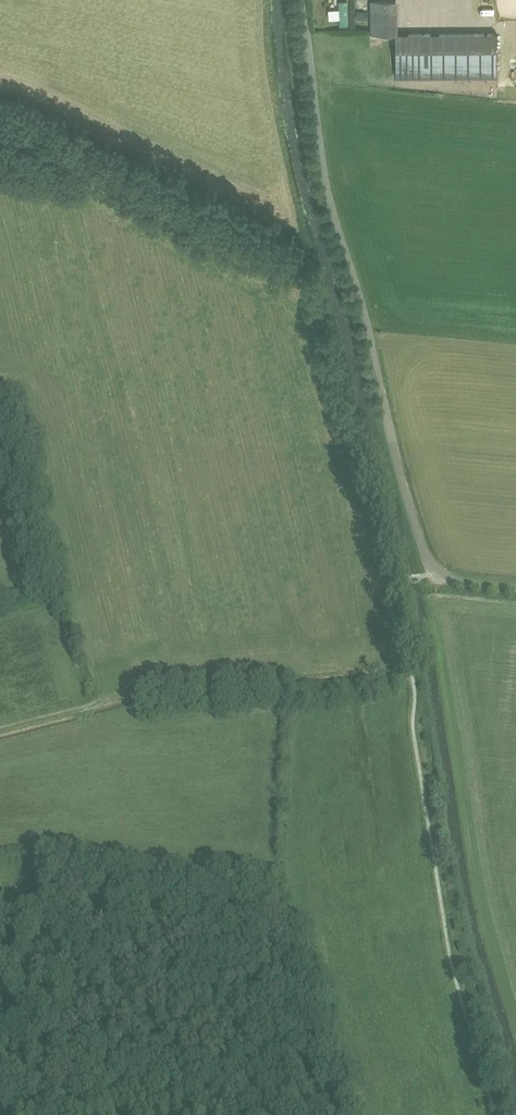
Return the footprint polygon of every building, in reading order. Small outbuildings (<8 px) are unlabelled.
[(369,1),(370,34),(394,34),(394,78),(496,77),(497,77),(497,32),(397,33),(397,0),(369,0),(369,1)] [(347,1),(339,1),(340,26),(348,25),(347,1)] [(338,10),(328,10),(329,20),(338,19),(338,10)]
